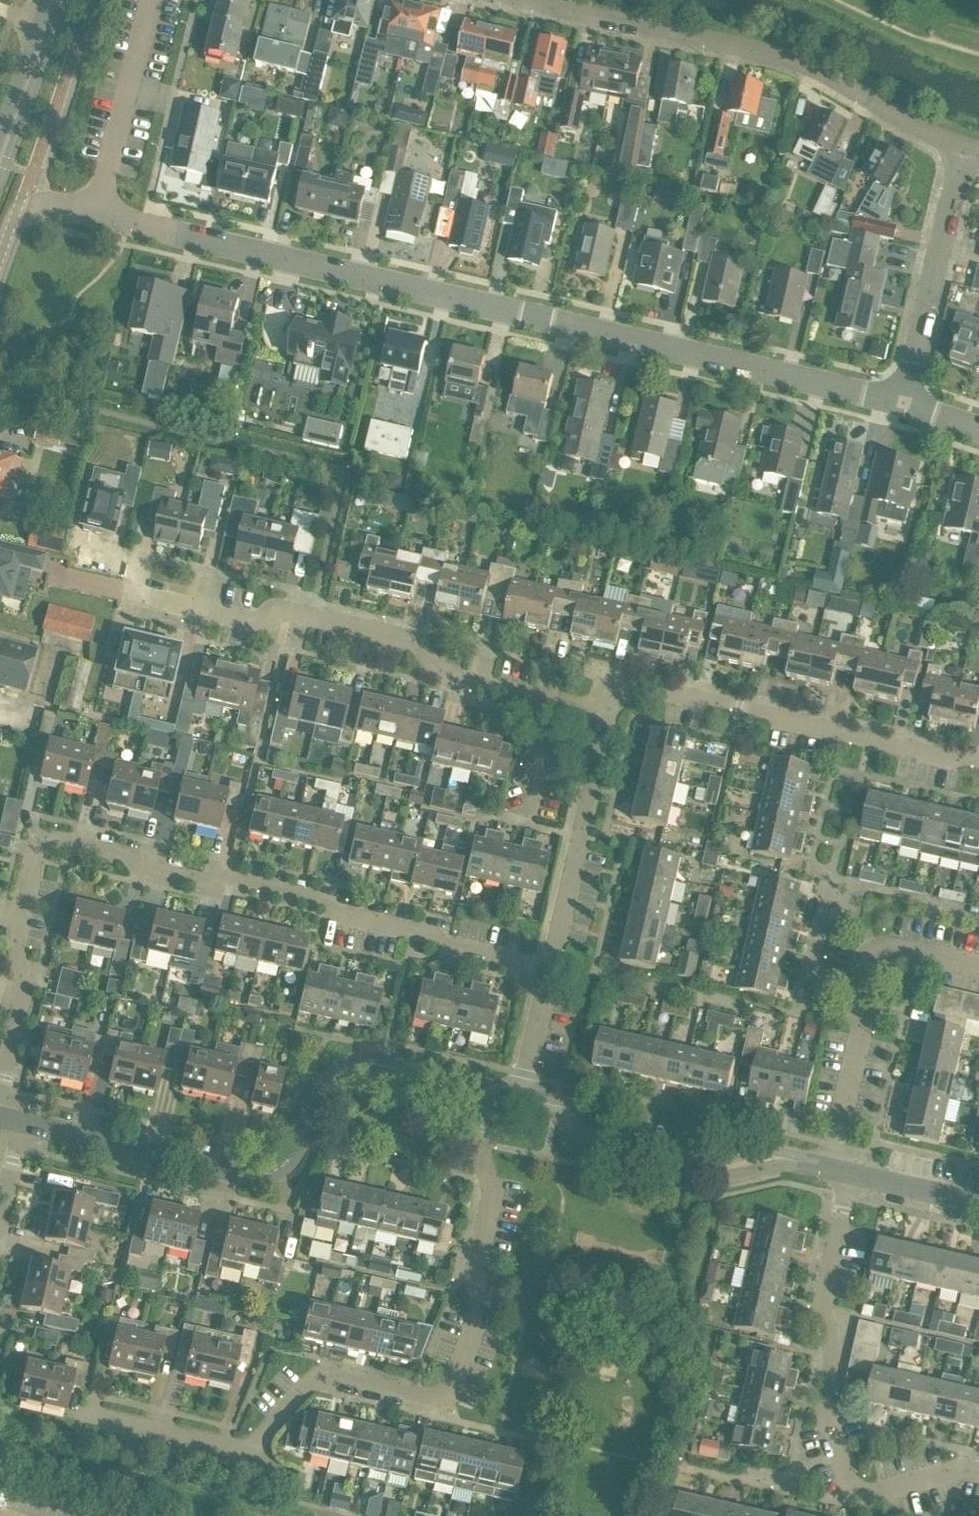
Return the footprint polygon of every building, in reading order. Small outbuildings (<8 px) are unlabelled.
[(235,59),(250,0),(220,0),(213,29),(212,29),(206,53),(207,53),(206,58),(221,62),(223,56),(235,59)] [(333,31),(350,35),(353,25),(366,29),(373,0),(350,0),(350,1),(344,0),(341,0),(333,31)] [(403,55),(407,39),(414,7),(390,1),(385,23),(381,22),(378,32),(381,33),(379,42),(376,53),(379,54),(402,59),(403,55)] [(256,63),(304,75),(300,90),(296,88),(293,98),(301,100),(312,57),(301,54),(311,15),(270,5),(256,63)] [(439,13),(414,7),(407,39),(403,55),(417,58),(416,62),(430,66),(435,46),(438,35),(434,34),(439,13)] [(463,82),(478,85),(492,28),(466,22),(459,55),(469,57),(463,82)] [(478,85),(477,93),(491,96),(493,89),(494,89),(498,73),(506,75),(507,75),(509,66),(510,62),(517,34),(492,28),(478,85)] [(363,53),(355,84),(370,87),(379,54),(376,53),(379,42),(367,39),(363,53)] [(523,68),(515,105),(534,109),(539,91),(555,95),(559,75),(563,76),(564,77),(565,76),(566,73),(567,71),(567,70),(567,67),(568,66),(568,63),(568,61),(566,61),(563,61),(566,45),(563,44),(561,41),(555,40),(552,42),(539,39),(532,70),(523,68)] [(581,89),(607,95),(616,55),(614,55),(615,52),(604,49),(603,53),(590,50),(581,89)] [(325,98),(319,96),(329,56),(315,52),(314,57),(312,57),(301,100),(317,104),(323,105),(325,98)] [(620,56),(616,55),(607,95),(624,99),(622,109),(631,111),(643,61),(631,59),(632,56),(620,54),(620,56)] [(459,58),(447,55),(441,78),(453,82),(459,58)] [(660,118),(659,123),(675,126),(676,121),(680,104),(689,106),(696,72),(696,70),(670,65),(670,67),(663,101),(660,118)] [(442,72),(430,69),(423,93),(436,96),(442,72)] [(500,101),(497,116),(498,119),(508,121),(512,104),(518,78),(507,75),(506,75),(500,101)] [(706,165),(721,169),(731,123),(738,125),(740,114),(757,118),(757,117),(772,120),(775,103),(759,100),(762,85),(737,80),(734,95),(731,94),(728,111),(729,112),(728,117),(716,114),(708,154),(709,155),(706,165)] [(576,131),(584,96),(568,92),(560,127),(576,131)] [(296,103),(292,119),(302,121),(306,105),(296,103)] [(175,148),(171,167),(175,168),(177,171),(184,173),(188,171),(205,174),(202,187),(215,190),(218,176),(221,160),(210,158),(213,145),(216,129),(220,112),(185,105),(175,148)] [(410,108),(406,122),(425,127),(429,113),(410,108)] [(802,138),(794,154),(813,164),(807,175),(845,192),(854,164),(844,160),(846,156),(836,151),(842,139),(840,138),(846,124),(823,113),(809,142),(802,138)] [(412,126),(399,123),(397,130),(411,133),(412,126)] [(642,138),(643,128),(626,125),(624,134),(615,174),(635,178),(642,138)] [(649,168),(656,128),(645,126),(638,166),(649,168)] [(558,135),(542,132),(537,154),(553,158),(558,135)] [(299,146),(294,169),(306,172),(308,164),(312,149),(313,149),(315,140),(303,136),(301,146),(299,146)] [(218,190),(218,191),(244,197),(255,148),(229,143),(225,159),(225,161),(221,177),(218,190)] [(281,143),(278,154),(276,165),(278,165),(288,167),(293,146),(281,143)] [(518,151),(489,144),(485,160),(514,167),(518,151)] [(386,146),(384,159),(377,158),(375,169),(388,172),(393,149),(386,146)] [(832,225),(832,226),(880,237),(880,238),(894,241),(894,240),(897,227),(887,225),(887,224),(896,191),(890,188),(891,187),(898,174),(897,172),(904,160),(881,146),(864,175),(877,182),(873,190),(858,216),(840,212),(837,220),(836,219),(834,226),(832,225)] [(244,197),(270,202),(278,165),(276,165),(278,154),(255,148),(244,197)] [(389,226),(387,231),(399,234),(413,237),(418,238),(428,193),(431,179),(402,172),(407,152),(393,149),(388,172),(400,175),(398,186),(397,190),(389,226)] [(638,168),(637,178),(652,180),(653,170),(638,168)] [(448,190),(443,210),(458,213),(451,247),(461,249),(462,249),(460,254),(474,257),(475,252),(476,253),(480,254),(490,207),(461,201),(463,190),(464,188),(474,190),(478,175),(467,172),(467,174),(452,170),(448,190)] [(338,174),(336,183),(328,217),(358,224),(364,201),(377,204),(379,195),(370,193),(373,182),(338,174)] [(298,209),(328,217),(336,183),(306,176),(298,209)] [(705,177),(702,191),(717,195),(720,181),(705,177)] [(524,190),(511,187),(502,222),(514,225),(507,258),(537,265),(542,242),(549,244),(557,211),(521,202),(524,190)] [(837,192),(827,187),(814,214),(830,221),(837,206),(833,204),(837,192)] [(633,232),(639,205),(622,202),(616,228),(633,232)] [(701,229),(705,211),(706,206),(694,203),(689,226),(683,250),(695,253),(699,236),(701,229)] [(604,277),(615,232),(585,225),(575,270),(604,277)] [(834,240),(828,265),(845,269),(850,270),(838,326),(867,333),(874,301),(880,303),(886,274),(873,271),(880,238),(880,237),(832,226),(831,231),(852,235),(850,244),(834,240)] [(699,236),(695,253),(700,254),(698,261),(712,265),(704,300),(735,308),(745,264),(729,260),(714,256),(716,251),(718,240),(704,237),(699,236)] [(667,250),(669,243),(646,238),(635,284),(674,293),(683,254),(667,250)] [(820,275),(826,253),(813,250),(808,272),(820,275)] [(797,323),(808,277),(777,270),(767,315),(797,323)] [(173,366),(181,332),(167,328),(176,291),(142,283),(131,331),(155,337),(150,360),(173,366)] [(215,363),(238,368),(245,337),(231,333),(239,300),(208,293),(195,344),(219,350),(215,363)] [(952,355),(950,359),(952,360),(951,363),(962,367),(963,363),(975,368),(978,355),(978,321),(962,315),(957,330),(960,331),(955,346),(952,344),(948,354),(952,355)] [(300,321),(291,357),(326,365),(322,381),(345,386),(358,335),(349,333),(350,326),(327,320),(325,327),(300,321)] [(395,369),(391,389),(412,394),(417,374),(418,374),(425,343),(390,335),(383,366),(395,369)] [(483,357),(454,350),(446,384),(476,391),(483,357)] [(27,358),(22,356),(19,366),(25,367),(27,358)] [(511,398),(507,414),(529,419),(525,435),(534,437),(534,441),(548,444),(556,413),(546,410),(547,406),(546,406),(552,376),(520,369),(513,399),(511,398)] [(145,382),(142,395),(161,399),(164,387),(145,382)] [(608,468),(615,440),(616,437),(602,434),(612,390),(579,382),(566,438),(570,439),(566,455),(594,462),(592,469),(607,473),(608,468)] [(476,417),(474,428),(487,431),(490,420),(488,419),(494,392),(480,389),(474,416),(476,417)] [(634,452),(632,460),(639,462),(641,454),(663,459),(660,471),(663,472),(673,474),(674,474),(681,443),(668,440),(672,420),(676,405),(646,399),(634,452)] [(710,415),(700,413),(697,429),(707,432),(701,459),(703,459),(702,461),(700,463),(699,465),(698,464),(694,480),(723,487),(723,485),(737,488),(738,485),(740,474),(747,449),(734,445),(740,420),(736,419),(736,418),(736,416),(735,415),(735,414),(734,413),(733,413),(731,412),(729,412),(728,412),(727,413),(726,414),(725,415),(724,416),(724,417),(711,414),(710,415)] [(372,421),(365,451),(406,460),(413,431),(372,421)] [(58,445),(59,445),(59,443),(88,450),(92,429),(64,423),(62,430),(38,425),(34,440),(57,446),(58,445)] [(304,440),(303,442),(338,450),(343,428),(341,427),(340,432),(320,427),(316,443),(304,440)] [(763,428),(759,443),(761,443),(760,448),(765,449),(766,449),(767,452),(765,460),(762,473),(765,474),(788,479),(781,512),(796,516),(803,483),(808,462),(796,459),(802,435),(772,428),(772,429),(772,430),(765,428),(763,428)] [(833,442),(817,514),(846,520),(846,521),(860,524),(861,521),(866,499),(852,495),(863,449),(833,442)] [(429,454),(416,451),(413,465),(426,468),(429,454)] [(866,499),(861,521),(874,524),(876,517),(906,524),(910,508),(920,464),(907,461),(889,457),(876,454),(869,485),(866,499)] [(0,459),(0,498),(2,499),(6,478),(16,480),(20,464),(0,459)] [(226,460),(223,473),(235,476),(238,462),(226,460)] [(94,469),(81,524),(84,525),(83,530),(100,534),(102,529),(116,533),(122,505),(134,508),(143,471),(130,468),(127,478),(94,469)] [(663,472),(660,481),(671,484),(673,474),(663,472)] [(404,478),(390,474),(386,488),(400,492),(404,478)] [(740,474),(738,485),(747,488),(750,476),(740,474)] [(978,547),(978,516),(978,513),(978,484),(955,478),(943,529),(972,535),(969,545),(978,547)] [(187,508),(178,548),(198,553),(204,525),(216,528),(222,502),(226,487),(206,482),(202,497),(198,511),(187,508)] [(148,521),(160,524),(155,542),(178,548),(187,508),(173,505),(176,494),(155,489),(149,512),(150,512),(148,521)] [(233,498),(226,530),(227,531),(242,534),(241,541),(236,561),(251,564),(252,559),(263,562),(272,526),(254,522),(258,504),(233,498)] [(436,505),(435,510),(438,515),(444,517),(446,507),(436,505)] [(272,526),(263,562),(276,565),(275,570),(290,573),(295,553),(297,544),(313,548),(320,518),(295,512),(290,531),(272,526)] [(469,512),(467,521),(477,523),(479,515),(469,512)] [(64,532),(34,525),(28,545),(58,553),(64,532)] [(662,535),(663,532),(662,532),(660,539),(658,549),(657,554),(665,556),(691,562),(691,561),(688,561),(692,542),(662,535)] [(389,596),(399,553),(377,548),(379,539),(367,536),(359,571),(371,574),(367,591),(389,596)] [(649,536),(646,546),(658,549),(660,539),(649,536)] [(722,545),(702,541),(697,565),(718,570),(722,545)] [(1,598),(9,600),(17,568),(41,574),(46,555),(0,544),(0,602),(1,598)] [(416,584),(427,587),(435,551),(423,549),(421,558),(399,553),(389,596),(412,601),(416,584)] [(435,606),(457,611),(467,569),(446,564),(448,554),(435,551),(427,587),(439,590),(435,606)] [(850,555),(835,552),(829,575),(818,573),(814,588),(841,594),(850,555)] [(642,553),(641,563),(648,564),(650,555),(642,553)] [(657,554),(655,554),(651,569),(661,572),(665,556),(657,554)] [(457,611),(480,616),(492,619),(506,559),(498,557),(496,565),(492,564),(490,574),(467,569),(457,611)] [(506,559),(496,603),(507,605),(503,622),(504,622),(525,627),(535,584),(514,579),(516,570),(512,569),(514,561),(506,559)] [(720,583),(722,572),(710,569),(709,575),(714,582),(720,583)] [(736,587),(739,576),(723,572),(721,584),(736,587)] [(553,615),(563,618),(574,575),(567,573),(565,581),(560,580),(558,589),(535,584),(525,627),(549,632),(553,615)] [(571,637),(594,642),(604,600),(581,595),(584,585),(580,584),(582,576),(574,574),(574,575),(563,618),(575,621),(571,637)] [(805,590),(797,588),(794,600),(802,602),(805,590)] [(620,631),(631,633),(640,598),(628,595),(625,605),(604,600),(594,642),(616,647),(620,631)] [(640,598),(631,633),(643,636),(640,653),(651,655),(651,657),(659,659),(660,657),(661,658),(672,615),(674,606),(641,598),(640,598)] [(48,602),(39,632),(86,646),(96,616),(48,602)] [(863,603),(860,615),(873,619),(877,606),(863,603)] [(718,662),(740,667),(750,625),(728,620),(730,610),(718,607),(710,643),(722,645),(718,662)] [(700,649),(708,614),(696,611),(694,620),(672,615),(661,658),(664,658),(664,660),(673,662),(673,660),(685,663),(688,646),(700,649)] [(779,658),(787,623),(774,620),(772,630),(750,625),(740,667),(763,672),(767,656),(779,658)] [(786,677),(809,683),(819,640),(796,635),(798,626),(787,623),(779,658),(790,661),(786,677)] [(126,726),(132,728),(152,642),(140,639),(140,635),(129,632),(128,636),(124,635),(111,690),(133,695),(126,726)] [(835,671),(846,674),(854,638),(842,636),(840,645),(819,640),(809,683),(831,688),(835,671)] [(854,693),(877,698),(886,656),(864,651),(866,641),(854,638),(846,674),(858,676),(854,693)] [(918,647),(928,649),(930,642),(919,639),(918,647)] [(24,691),(36,649),(0,640),(0,685),(24,691)] [(147,731),(161,735),(172,737),(174,728),(137,720),(142,697),(168,703),(180,649),(152,642),(132,728),(147,731)] [(908,661),(886,656),(877,698),(899,703),(903,687),(914,689),(922,654),(910,651),(908,661)] [(92,665),(90,664),(66,657),(53,705),(79,712),(92,665)] [(205,704),(221,708),(231,665),(230,665),(230,662),(218,659),(218,662),(204,658),(199,679),(186,676),(173,736),(187,739),(192,715),(202,717),(205,704)] [(241,746),(255,750),(268,695),(256,692),(260,672),(246,668),(247,666),(234,663),(233,665),(231,665),(221,708),(239,712),(236,725),(245,728),(241,746)] [(929,720),(952,726),(962,683),(939,678),(941,669),(929,666),(921,701),(932,704),(929,720)] [(276,717),(269,745),(282,748),(286,731),(295,733),(297,723),(314,727),(324,689),(297,683),(293,696),(289,717),(276,714),(276,717)] [(978,714),(978,687),(962,683),(952,726),(974,731),(978,714)] [(351,746),(354,734),(358,715),(346,713),(350,695),(324,689),(314,727),(340,733),(338,743),(351,746)] [(354,734),(374,738),(382,703),(362,698),(358,715),(354,734)] [(374,738),(394,743),(402,708),(382,703),(374,738)] [(394,743),(414,748),(423,712),(402,708),(394,743)] [(56,715),(44,712),(38,734),(51,737),(56,715)] [(414,748),(434,753),(435,753),(440,730),(441,730),(444,717),(423,712),(414,748)] [(431,766),(450,771),(459,734),(441,730),(440,730),(435,753),(434,753),(431,766)] [(161,735),(147,731),(144,741),(159,744),(161,735)] [(654,731),(648,754),(683,762),(688,739),(654,731)] [(450,771),(469,775),(478,739),(459,734),(450,771)] [(499,744),(478,739),(469,775),(502,783),(509,750),(498,748),(499,744)] [(193,743),(181,740),(179,748),(191,750),(193,743)] [(93,752),(70,747),(61,785),(84,791),(90,766),(101,768),(105,753),(107,744),(96,741),(93,752)] [(39,780),(61,785),(70,747),(48,742),(39,780)] [(277,754),(268,752),(265,762),(275,764),(277,754)] [(104,806),(106,806),(108,811),(119,814),(123,810),(127,811),(136,773),(137,767),(115,762),(116,756),(105,753),(101,768),(99,778),(110,781),(104,806)] [(648,754),(643,776),(678,784),(683,762),(648,754)] [(727,760),(703,754),(701,764),(725,770),(727,760)] [(773,758),(769,778),(801,785),(804,775),(819,779),(821,769),(773,758)] [(378,780),(378,779),(380,770),(377,770),(379,761),(371,759),(369,768),(367,767),(365,776),(378,780)] [(343,780),(345,771),(347,764),(334,761),(330,777),(343,780)] [(155,791),(166,794),(172,769),(152,764),(149,776),(136,773),(127,811),(149,816),(155,791)] [(353,773),(365,776),(367,767),(355,764),(353,773)] [(172,769),(166,794),(177,797),(172,821),(195,826),(204,788),(206,780),(183,775),(184,772),(172,769)] [(271,778),(284,781),(286,773),(273,770),(271,778)] [(286,773),(284,781),(296,784),(298,776),(286,773)] [(393,783),(405,786),(407,777),(395,774),(393,783)] [(643,776),(638,798),(672,806),(678,784),(643,776)] [(711,776),(708,790),(720,793),(723,779),(711,776)] [(418,789),(418,788),(420,780),(407,777),(405,786),(418,789)] [(769,778),(764,796),(812,807),(815,798),(799,794),(801,785),(769,778)] [(329,783),(316,780),(313,789),(326,792),(329,783)] [(226,793),(204,788),(195,826),(216,831),(222,806),(234,809),(240,784),(228,781),(226,793)] [(341,786),(329,783),(326,792),(325,799),(337,802),(341,786)] [(374,794),(387,797),(389,788),(376,785),(374,794)] [(399,800),(401,791),(402,791),(389,788),(387,797),(399,800)] [(699,788),(696,800),(705,803),(708,790),(699,788)] [(705,804),(716,806),(717,807),(720,793),(708,790),(705,803),(705,804)] [(421,805),(423,796),(410,793),(408,802),(421,805)] [(860,839),(880,843),(891,799),(871,794),(860,839)] [(764,796),(760,815),(793,822),(795,813),(810,817),(812,807),(764,796)] [(429,807),(441,810),(443,800),(431,798),(429,807)] [(667,829),(672,806),(638,798),(633,821),(667,829)] [(337,802),(325,799),(321,815),(312,850),(334,855),(341,857),(350,821),(334,817),(337,802)] [(880,843),(901,848),(911,804),(891,799),(880,843)] [(248,835),(270,840),(278,805),(256,800),(248,835)] [(454,813),(454,812),(456,804),(443,800),(441,810),(454,813)] [(901,848),(920,852),(930,808),(911,804),(901,848)] [(270,840),(291,845),(299,810),(278,805),(270,840)] [(474,820),(476,810),(463,807),(461,817),(474,820)] [(921,854),(940,859),(951,813),(930,808),(920,852),(921,853),(921,854)] [(291,845),(312,850),(321,815),(299,810),(291,845)] [(940,859),(960,864),(971,818),(951,813),(940,859)] [(437,814),(435,823),(448,827),(450,818),(437,814)] [(760,815),(756,834),(804,845),(806,836),(791,832),(793,822),(760,815)] [(460,829),(462,821),(450,818),(448,827),(460,829)] [(971,818),(960,864),(978,868),(978,820),(971,818)] [(1,825),(0,831),(14,834),(15,828),(1,825)] [(348,865),(369,870),(378,835),(356,830),(348,865)] [(464,877),(465,877),(483,881),(494,834),(485,832),(481,846),(471,844),(464,877)] [(483,881),(502,886),(509,853),(500,851),(504,836),(494,834),(483,881)] [(802,854),(804,845),(756,834),(751,853),(784,861),(786,851),(802,854)] [(369,870),(391,875),(399,840),(378,835),(369,870)] [(422,845),(399,840),(391,875),(412,880),(419,853),(420,853),(422,845)] [(502,886),(520,890),(531,842),(522,840),(518,855),(509,853),(502,886)] [(541,844),(531,842),(520,890),(540,894),(547,862),(537,859),(541,844)] [(722,845),(708,842),(706,852),(720,855),(722,845)] [(440,858),(432,892),(454,897),(465,851),(442,845),(439,857),(440,858)] [(647,851),(642,874),(676,881),(681,859),(647,851)] [(720,855),(706,852),(703,865),(717,868),(720,855)] [(440,858),(439,857),(420,853),(419,853),(412,880),(410,886),(432,892),(440,858)] [(863,866),(860,880),(871,883),(874,869),(863,866)] [(886,877),(881,876),(882,868),(876,866),(875,869),(874,869),(871,883),(884,886),(886,877)] [(642,874),(637,896),(671,903),(676,881),(642,874)] [(762,877),(758,896),(806,907),(808,898),(794,895),(796,884),(762,877)] [(899,889),(911,892),(913,884),(901,881),(899,889)] [(911,892),(923,895),(925,886),(913,884),(911,892)] [(939,899),(951,901),(953,893),(941,890),(939,899)] [(964,904),(966,896),(953,893),(951,901),(964,904)] [(637,896),(632,918),(666,925),(671,903),(637,896)] [(700,896),(697,910),(709,913),(712,898),(700,896)] [(758,896),(754,915),(787,922),(789,913),(804,917),(806,907),(758,896)] [(67,942),(90,948),(99,909),(76,903),(67,942)] [(122,914),(99,909),(90,948),(113,953),(108,976),(120,979),(128,943),(116,940),(122,914)] [(694,923),(705,926),(706,926),(709,913),(697,910),(694,923)] [(169,964),(170,958),(179,920),(155,914),(149,939),(134,935),(128,960),(144,964),(146,958),(169,964)] [(754,915),(749,933),(798,944),(800,936),(785,932),(787,922),(754,915)] [(632,918),(627,940),(660,948),(666,925),(632,918)] [(169,964),(168,967),(191,972),(189,978),(201,981),(208,953),(196,950),(202,925),(179,920),(170,958),(169,964)] [(236,959),(244,926),(223,921),(215,955),(225,957),(223,965),(234,968),(235,966),(236,959)] [(256,971),(258,965),(265,931),(244,926),(236,959),(235,966),(256,971)] [(258,965),(279,970),(287,936),(265,931),(258,965)] [(749,933),(745,952),(779,960),(781,951),(796,954),(798,944),(749,933)] [(300,974),(308,941),(287,936),(279,970),(300,974)] [(655,971),(655,970),(660,948),(627,940),(621,963),(655,971)] [(702,943),(690,940),(687,954),(699,957),(702,943)] [(745,952),(741,971),(789,982),(791,973),(777,970),(779,960),(745,952)] [(699,957),(687,954),(683,953),(678,976),(693,980),(699,957)] [(306,980),(303,990),(298,1011),(318,1016),(328,969),(318,967),(315,982),(306,980)] [(318,1016),(336,1020),(344,988),(334,986),(337,971),(328,969),(318,1016)] [(60,971),(57,984),(80,989),(83,976),(60,971)] [(741,971),(736,990),(770,998),(772,988),(787,992),(789,982),(741,971)] [(422,982),(414,1019),(433,1023),(441,990),(444,977),(433,974),(431,984),(422,982)] [(353,991),(344,988),(336,1020),(355,1024),(365,978),(356,976),(353,991)] [(452,979),(444,977),(433,1023),(452,1027),(460,991),(450,989),(452,979)] [(383,990),(381,990),(373,988),(375,980),(365,978),(355,1024),(374,1029),(383,990)] [(469,993),(460,991),(452,1027),(470,1032),(481,985),(471,983),(469,993)] [(57,984),(54,997),(77,1002),(80,989),(57,984)] [(199,995),(218,999),(221,989),(202,984),(199,995)] [(498,1000),(488,997),(490,988),(481,985),(470,1032),(489,1036),(498,1000)] [(940,988),(934,1014),(947,1017),(953,991),(940,988)] [(242,994),(229,991),(227,1000),(240,1003),(242,994)] [(631,1006),(634,994),(620,991),(618,1003),(631,1006)] [(965,994),(953,991),(947,1017),(959,1019),(965,994)] [(634,994),(631,1006),(645,1009),(648,997),(634,994)] [(978,997),(965,994),(959,1019),(972,1022),(978,997)] [(263,999),(250,996),(248,1005),(261,1008),(263,999)] [(676,1016),(678,1004),(665,1001),(662,1013),(676,1016)] [(291,1015),(293,1007),(281,1004),(279,1013),(291,1015)] [(678,1004),(676,1016),(690,1019),(692,1008),(678,1004)] [(720,1026),(723,1014),(709,1011),(707,1023),(720,1026)] [(723,1014),(720,1026),(734,1029),(736,1018),(723,1014)] [(807,1026),(805,1034),(811,1036),(814,1034),(816,1028),(807,1026)] [(926,1048),(960,1056),(965,1034),(931,1026),(926,1048)] [(59,1080),(68,1041),(59,1039),(61,1030),(50,1028),(48,1036),(38,1075),(59,1080)] [(68,1041),(59,1080),(83,1086),(90,1060),(101,1063),(106,1039),(97,1037),(97,1033),(74,1028),(71,1042),(68,1041)] [(756,1103),(765,1105),(775,1107),(779,1093),(797,1097),(794,1112),(804,1114),(815,1066),(778,1058),(779,1052),(761,1048),(765,1031),(751,1028),(743,1061),(757,1064),(752,1086),(760,1088),(756,1103)] [(196,1033),(184,1030),(182,1030),(178,1047),(179,1047),(176,1060),(177,1060),(188,1063),(182,1089),(204,1094),(213,1057),(192,1052),(196,1033)] [(106,1039),(101,1063),(103,1063),(105,1055),(115,1057),(109,1082),(132,1088),(140,1050),(129,1047),(131,1037),(108,1032),(106,1039)] [(593,1066),(616,1071),(624,1037),(601,1032),(593,1066)] [(616,1071),(638,1076),(646,1043),(624,1037),(616,1071)] [(233,1077),(246,1080),(253,1046),(241,1044),(240,1049),(216,1043),(213,1057),(204,1094),(227,1100),(233,1077)] [(638,1076),(660,1081),(668,1048),(646,1043),(638,1076)] [(161,1068),(174,1071),(177,1060),(176,1060),(179,1047),(178,1047),(167,1044),(164,1056),(140,1050),(132,1088),(155,1094),(161,1068)] [(260,1067),(265,1049),(253,1046),(246,1080),(257,1082),(251,1105),(275,1111),(284,1073),(260,1067)] [(660,1081),(683,1086),(690,1053),(668,1048),(660,1081)] [(926,1048),(920,1070),(955,1078),(960,1056),(926,1048)] [(683,1086),(705,1091),(712,1058),(690,1053),(683,1086)] [(728,1097),(735,1063),(712,1058),(705,1091),(728,1097)] [(917,1086),(915,1093),(949,1101),(955,1078),(920,1070),(920,1072),(915,1071),(912,1085),(917,1086)] [(915,1093),(910,1115),(944,1123),(949,1101),(915,1093)] [(905,1137),(939,1145),(944,1123),(910,1115),(905,1137)] [(345,1188),(325,1183),(323,1191),(316,1189),(313,1202),(320,1203),(317,1218),(318,1219),(316,1227),(335,1231),(337,1223),(345,1188)] [(83,1188),(80,1199),(56,1194),(50,1219),(88,1227),(93,1203),(117,1209),(119,1197),(83,1188)] [(364,1192),(345,1188),(337,1223),(356,1227),(364,1192)] [(384,1197),(364,1192),(356,1227),(357,1228),(354,1238),(364,1240),(366,1230),(376,1232),(384,1197)] [(376,1232),(396,1237),(404,1201),(384,1197),(376,1232)] [(396,1237),(416,1241),(424,1206),(404,1201),(396,1237)] [(144,1242),(168,1248),(177,1210),(153,1205),(147,1229),(135,1226),(129,1255),(140,1258),(144,1242)] [(435,1251),(445,1253),(446,1253),(452,1228),(442,1226),(445,1211),(424,1206),(416,1241),(436,1246),(435,1251)] [(200,1267),(205,1244),(194,1241),(200,1216),(177,1210),(168,1248),(190,1253),(188,1265),(200,1267)] [(794,1222),(761,1215),(756,1235),(804,1246),(807,1236),(792,1232),(794,1222)] [(45,1240),(67,1245),(69,1246),(66,1258),(84,1262),(91,1264),(94,1252),(82,1249),(88,1227),(50,1219),(50,1221),(44,1222),(42,1234),(46,1238),(45,1240)] [(243,1273),(244,1266),(253,1228),(229,1223),(224,1246),(213,1244),(206,1277),(217,1279),(220,1268),(243,1273)] [(244,1266),(260,1269),(258,1281),(277,1285),(282,1260),(271,1258),(276,1233),(253,1228),(244,1266)] [(756,1235),(752,1253),(785,1261),(787,1251),(802,1254),(804,1246),(756,1235)] [(871,1274),(894,1279),(902,1246),(879,1240),(871,1274)] [(311,1242),(308,1257),(328,1261),(330,1252),(331,1246),(311,1242)] [(894,1279),(917,1285),(925,1251),(902,1246),(894,1279)] [(917,1285),(939,1290),(947,1256),(925,1251),(917,1285)] [(330,1252),(328,1261),(341,1264),(343,1255),(331,1252),(330,1252)] [(752,1253),(748,1272),(796,1283),(798,1273),(783,1270),(785,1261),(752,1253)] [(32,1261),(26,1285),(65,1294),(71,1271),(81,1274),(84,1262),(66,1258),(58,1256),(55,1267),(32,1261)] [(939,1290),(961,1295),(969,1261),(947,1256),(939,1290)] [(367,1270),(369,1261),(358,1259),(356,1268),(367,1270)] [(369,1261),(367,1270),(381,1273),(383,1265),(369,1261)] [(978,1299),(978,1263),(969,1261),(961,1295),(978,1299)] [(719,1265),(710,1263),(706,1281),(715,1283),(719,1265)] [(323,1265),(320,1276),(340,1280),(342,1270),(342,1269),(323,1265)] [(396,1277),(407,1280),(409,1271),(398,1268),(396,1277)] [(342,1270),(340,1280),(352,1282),(354,1273),(342,1270)] [(420,1283),(422,1274),(409,1271),(407,1280),(420,1283)] [(748,1272),(743,1290),(776,1298),(779,1288),(794,1292),(796,1283),(748,1272)] [(381,1289),(383,1280),(371,1278),(370,1286),(381,1289)] [(383,1280),(381,1289),(395,1292),(396,1283),(383,1280)] [(715,1283),(706,1281),(704,1292),(702,1300),(712,1302),(716,1284),(715,1283)] [(21,1308),(42,1313),(46,1314),(43,1326),(67,1332),(68,1331),(76,1333),(78,1321),(60,1317),(65,1294),(26,1285),(25,1288),(20,1290),(17,1302),(21,1306),(21,1308)] [(211,1287),(199,1285),(197,1295),(209,1297),(211,1287)] [(427,1289),(406,1285),(404,1295),(424,1300),(427,1289)] [(101,1301),(110,1302),(112,1292),(103,1290),(101,1301)] [(743,1290),(739,1309),(787,1320),(789,1310),(774,1307),(776,1298),(743,1290)] [(297,1318),(307,1320),(311,1305),(300,1303),(297,1318)] [(324,1344),(332,1310),(311,1305),(307,1320),(303,1339),(324,1344)] [(862,1316),(872,1318),(874,1307),(864,1305),(862,1316)] [(885,1322),(885,1321),(888,1308),(876,1305),(873,1319),(885,1322)] [(735,1328),(765,1335),(768,1336),(770,1326),(785,1329),(787,1320),(739,1309),(735,1328)] [(324,1344),(345,1349),(353,1315),(332,1310),(324,1344)] [(910,1315),(909,1314),(896,1311),(893,1323),(907,1326),(910,1315)] [(345,1349),(366,1354),(374,1320),(353,1315),(345,1349)] [(923,1318),(910,1315),(907,1326),(921,1329),(923,1318)] [(131,1373),(143,1324),(107,1316),(102,1340),(115,1343),(109,1368),(131,1373)] [(366,1354),(387,1359),(395,1325),(374,1320),(366,1354)] [(884,1326),(861,1321),(858,1333),(881,1339),(884,1326)] [(940,1322),(938,1333),(952,1336),(954,1325),(940,1322)] [(144,1324),(143,1324),(131,1373),(137,1374),(138,1379),(150,1381),(153,1378),(157,1378),(162,1354),(172,1356),(178,1332),(156,1327),(153,1338),(141,1335),(144,1324)] [(395,1325),(387,1359),(410,1364),(411,1361),(419,1363),(432,1329),(418,1325),(417,1330),(395,1325)] [(968,1328),(954,1325),(952,1336),(965,1339),(968,1328)] [(185,1377),(208,1382),(219,1335),(183,1327),(178,1351),(190,1353),(185,1377)] [(59,1334),(36,1328),(33,1342),(56,1347),(59,1334)] [(903,1350),(904,1344),(907,1332),(893,1329),(890,1341),(891,1341),(889,1347),(903,1350)] [(245,1331),(243,1340),(219,1335),(208,1382),(232,1387),(237,1363),(249,1366),(256,1333),(245,1331)] [(918,1347),(920,1335),(907,1332),(904,1344),(918,1347)] [(858,1333),(855,1345),(878,1350),(881,1339),(858,1333)] [(935,1351),(948,1354),(951,1342),(937,1339),(935,1351)] [(962,1357),(965,1346),(951,1342),(948,1354),(962,1357)] [(749,1343),(748,1344),(747,1350),(754,1352),(750,1371),(798,1382),(800,1373),(785,1369),(787,1359),(775,1356),(777,1349),(749,1343)] [(855,1345),(852,1357),(875,1362),(876,1358),(878,1350),(855,1345)] [(852,1357),(850,1368),(873,1374),(874,1367),(875,1362),(852,1357)] [(83,1389),(89,1365),(68,1360),(65,1372),(51,1368),(43,1405),(66,1411),(72,1386),(83,1389)] [(20,1400),(43,1405),(51,1368),(29,1363),(20,1400)] [(889,1408),(911,1413),(919,1379),(920,1379),(922,1369),(899,1364),(889,1408)] [(889,1408),(897,1372),(874,1367),(873,1374),(870,1385),(867,1397),(868,1397),(866,1403),(889,1408)] [(723,1371),(712,1368),(709,1381),(720,1383),(723,1371)] [(850,1368),(847,1380),(870,1385),(873,1374),(850,1368)] [(750,1371),(746,1389),(778,1397),(780,1387),(795,1391),(798,1382),(750,1371)] [(941,1384),(933,1419),(956,1424),(963,1390),(966,1379),(944,1374),(941,1384)] [(911,1413),(933,1419),(941,1384),(920,1379),(919,1379),(911,1413)] [(847,1380),(844,1392),(867,1397),(870,1385),(847,1380)] [(746,1389),(742,1408),(789,1418),(791,1410),(776,1406),(778,1397),(746,1389)] [(978,1429),(978,1423),(978,1393),(963,1390),(956,1424),(978,1429)] [(716,1401),(703,1398),(698,1417),(712,1420),(716,1401)] [(742,1408),(737,1427),(770,1434),(772,1425),(787,1428),(789,1418),(742,1408)] [(305,1415),(305,1416),(297,1450),(310,1453),(309,1455),(329,1460),(338,1421),(318,1416),(318,1418),(305,1415)] [(329,1460),(349,1465),(358,1425),(338,1421),(329,1460)] [(349,1465),(368,1469),(377,1430),(358,1425),(349,1465)] [(733,1446),(765,1454),(780,1457),(783,1447),(767,1444),(770,1434),(737,1427),(733,1446)] [(368,1469),(388,1474),(397,1434),(377,1430),(368,1469)] [(416,1439),(397,1434),(388,1474),(407,1478),(416,1439)] [(433,1486),(444,1438),(425,1434),(414,1481),(433,1486)] [(433,1486),(453,1490),(464,1443),(444,1438),(433,1486)] [(722,1443),(703,1439),(699,1454),(719,1459),(722,1443)] [(453,1490),(451,1500),(470,1505),(472,1494),(474,1485),(483,1448),(464,1443),(453,1490)] [(472,1494),(492,1499),(502,1452),(483,1448),(474,1485),(472,1494)] [(522,1457),(502,1452),(492,1499),(515,1504),(517,1495),(514,1494),(522,1457)] [(334,1494),(331,1507),(340,1509),(343,1496),(334,1494)] [(366,1515),(378,1515),(379,1512),(383,1494),(370,1499),(367,1513),(366,1515)] [(343,1496),(340,1509),(348,1511),(352,1498),(343,1496)] [(702,1501),(681,1496),(678,1511),(668,1509),(666,1515),(698,1515),(702,1501)] [(721,1505),(702,1501),(698,1515),(718,1515),(721,1505)] [(968,1505),(965,1515),(978,1515),(978,1507),(968,1504),(968,1505)] [(740,1509),(721,1505),(718,1515),(739,1515),(740,1509)]
